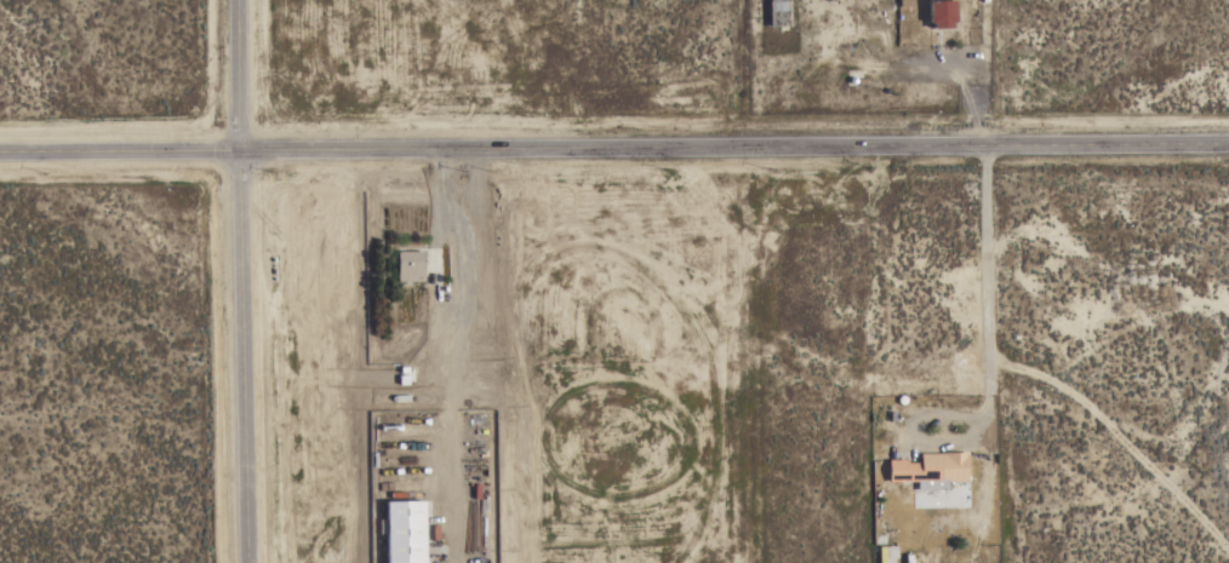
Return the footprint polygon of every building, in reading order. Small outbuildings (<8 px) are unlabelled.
[(768,27),(768,0),(770,0),(779,0),(789,0),(789,25),(768,27)] [(928,22),(927,0),(954,0),(955,21),(950,21),(950,27),(932,28),(932,22),(928,22)] [(423,251),(423,281),(396,281),(396,251),(423,251)] [(943,453),(943,452),(967,452),(967,461),(966,461),(966,481),(945,481),(945,489),(916,489),(916,481),(887,481),(887,459),(905,459),(905,461),(919,461),(919,453),(943,453)] [(423,500),(424,562),(386,562),(385,501),(423,500)] [(886,528),(874,528),(873,512),(885,511),(886,528)]
